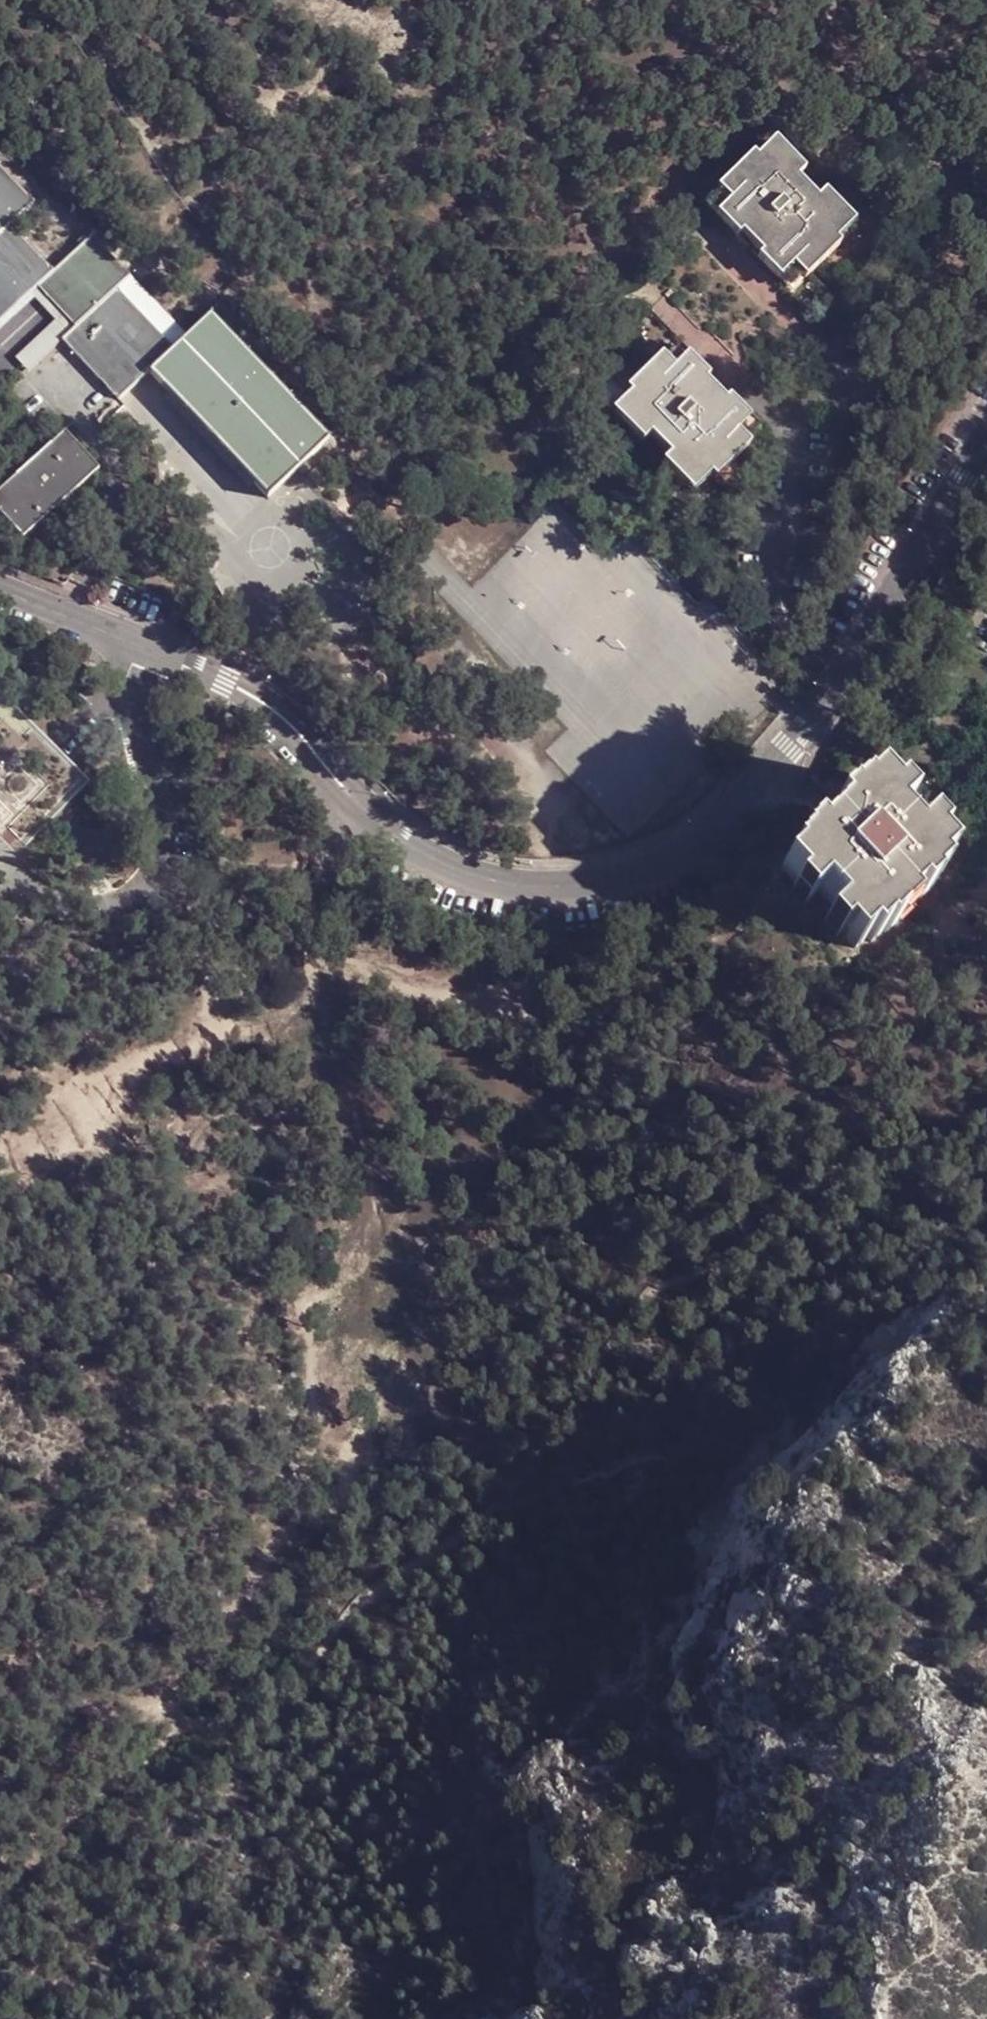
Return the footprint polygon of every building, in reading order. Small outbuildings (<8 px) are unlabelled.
[(770,133),(704,196),(790,283),(857,220),(770,133)] [(0,157),(0,315),(40,282),(77,319),(60,337),(117,396),(150,364),(265,490),(331,432),(216,301),(171,342),(118,288),(135,271),(93,229),(57,261),(15,217),(39,195),(0,157)] [(761,425),(676,336),(605,402),(690,490),(761,425)] [(65,420),(0,481),(0,505),(22,529),(99,457),(65,420)] [(33,852),(99,786),(0,686),(0,819),(33,852)] [(945,862),(874,774),(776,864),(847,952),(945,862)]
